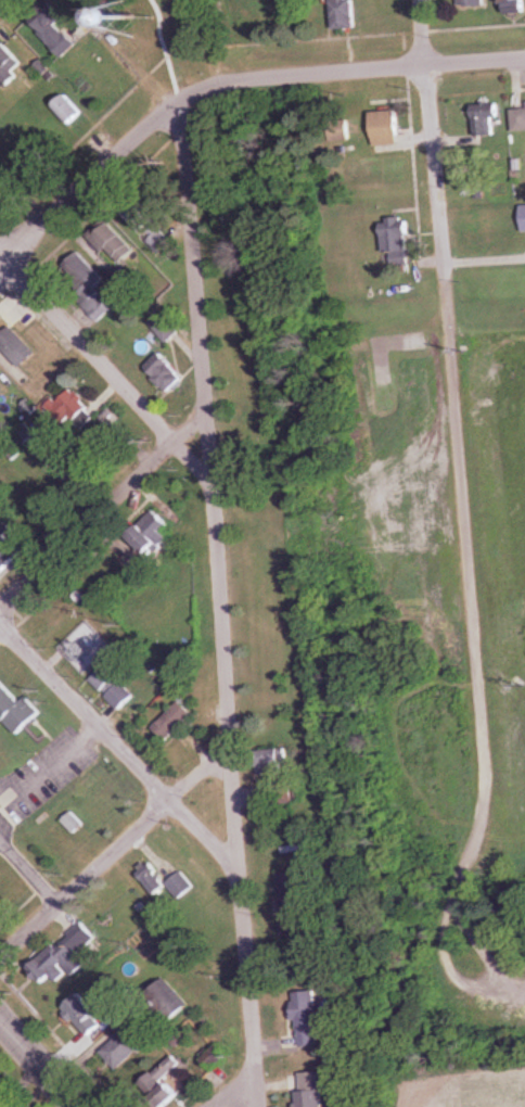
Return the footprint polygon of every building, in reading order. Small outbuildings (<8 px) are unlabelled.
[(61,28),(71,16),(51,0),(50,0),(30,25),(68,56),(79,42),(61,28)] [(333,30),(356,30),(356,0),(333,0),(333,30)] [(504,15),(524,15),(524,0),(504,0),(504,15)] [(30,70),(9,43),(0,49),(0,82),(5,89),(30,70)] [(86,114),(67,94),(53,108),(72,128),(86,114)] [(524,131),(524,104),(512,105),(514,132),(524,131)] [(474,107),(474,137),(495,137),(495,107),(474,107)] [(374,145),(401,145),(401,112),(374,112),(374,145)] [(412,218),(382,218),(382,255),(391,255),(391,264),(412,264),(412,218)] [(96,237),(118,268),(136,255),(114,225),(96,237)] [(64,267),(79,286),(96,274),(81,254),(64,267)] [(111,310),(99,296),(85,308),(97,323),(111,310)] [(166,345),(179,334),(162,313),(149,324),(166,345)] [(23,369),(38,354),(13,327),(0,339),(0,343),(23,369)] [(144,370),(168,394),(184,378),(160,354),(144,370)] [(97,420),(73,390),(54,406),(78,435),(97,420)] [(171,541),(163,531),(169,527),(159,513),(134,530),(152,554),(171,541)] [(0,582),(34,549),(0,514),(0,582)] [(88,681),(119,712),(135,696),(104,665),(88,681)] [(20,737),(40,715),(0,676),(0,717),(20,737)] [(192,719),(177,705),(153,729),(167,744),(192,719)] [(258,752),(258,777),(290,777),(290,752),(258,752)] [(297,786),(267,786),(267,807),(297,807),(297,786)] [(137,876),(155,898),(168,888),(179,901),(194,889),(181,873),(165,886),(150,866),(137,876)] [(97,939),(82,923),(51,953),(66,969),(97,939)] [(65,1007),(89,1039),(109,1024),(84,992),(65,1007)] [(321,1048),(317,993),(295,995),(297,1049),(321,1048)] [(120,1072),(150,1042),(133,1025),(103,1055),(120,1072)] [(186,1066),(174,1054),(143,1086),(155,1098),(186,1066)] [(296,1092),(296,1106),(325,1106),(325,1091),(296,1092)]
